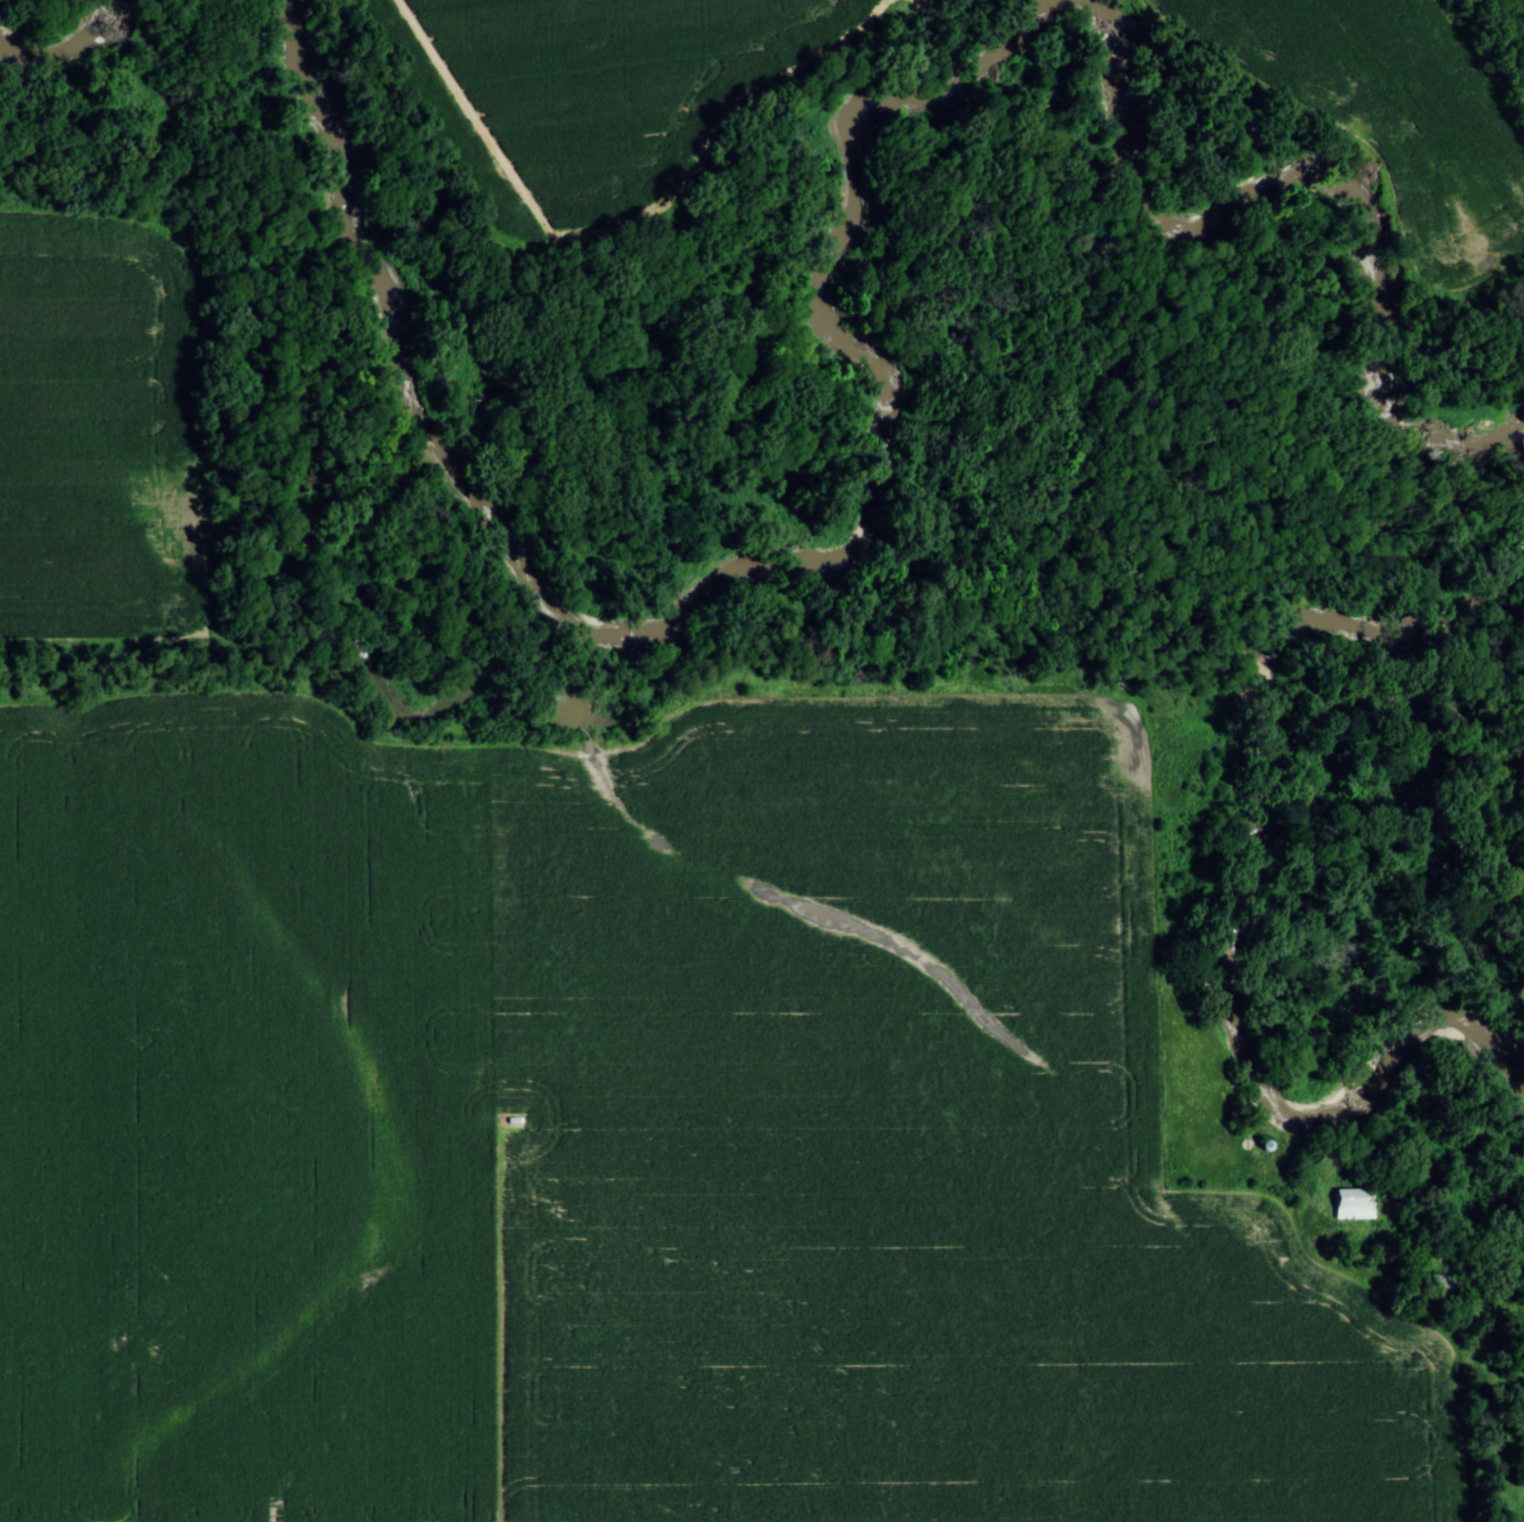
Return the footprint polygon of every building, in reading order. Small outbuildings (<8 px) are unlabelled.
[(1372,1219),(1372,1188),(1332,1188),(1332,1219),(1372,1219)]
